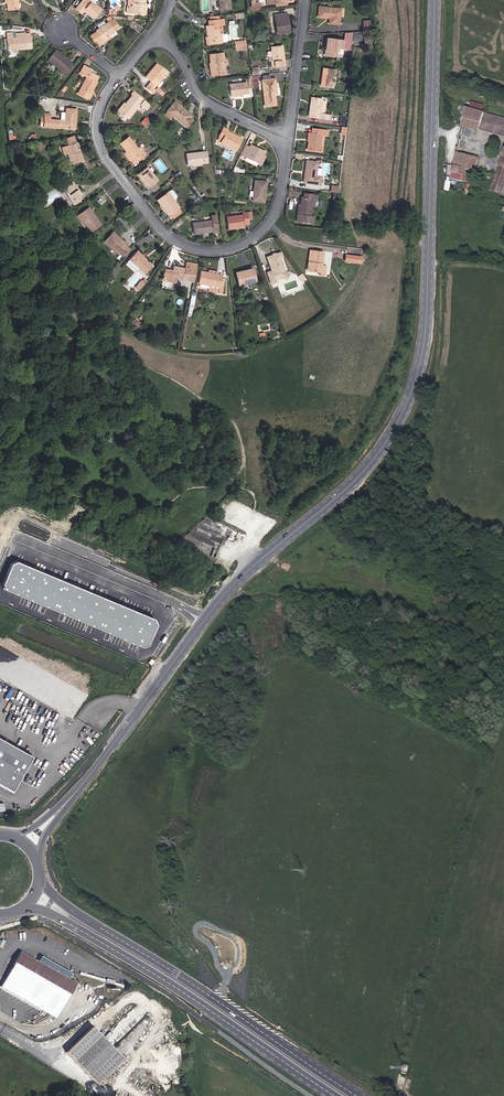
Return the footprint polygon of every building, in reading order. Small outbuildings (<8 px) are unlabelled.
[(8,3),(7,3),(7,10),(17,9),(17,0),(7,0),(8,3)] [(101,9),(94,4),(89,0),(83,0),(75,9),(81,13),(83,11),(86,14),(87,13),(94,18),(101,9)] [(145,0),(132,0),(132,2),(131,7),(127,7),(126,13),(142,14),(143,4),(144,4),(145,0)] [(228,0),(218,0),(219,10),(229,9),(228,0)] [(260,9),(259,3),(258,3),(258,4),(254,5),(254,3),(254,1),(250,1),(251,7),(248,7),(249,10),(260,9)] [(339,25),(340,9),(319,7),(318,17),(327,18),(327,16),(330,16),(330,18),(329,23),(339,25)] [(276,13),(278,33),(289,32),(287,13),(276,13)] [(224,24),(223,19),(209,21),(210,26),(207,26),(208,37),(210,36),(211,43),(227,41),(227,40),(227,35),(225,34),(222,34),(219,35),(218,25),(221,25),(224,24)] [(371,30),(370,21),(363,21),(363,30),(371,30)] [(113,30),(118,27),(115,22),(110,25),(108,22),(95,31),(96,32),(90,37),(93,41),(95,39),(99,45),(104,42),(102,39),(109,34),(114,31),(113,30)] [(31,48),(30,37),(25,37),(25,33),(12,34),(12,33),(7,33),(8,51),(17,50),(17,49),(31,48)] [(350,41),(351,33),(344,33),(343,41),(350,41)] [(349,50),(350,41),(343,41),(329,39),(327,49),(325,49),(325,55),(341,57),(342,49),(349,50)] [(270,45),(272,59),(269,60),(270,67),(283,65),(281,44),(270,45)] [(64,76),(72,65),(68,62),(62,58),(63,56),(55,50),(48,60),(61,70),(59,73),(64,76)] [(225,74),(222,53),(210,55),(213,76),(225,74)] [(158,88),(163,82),(159,80),(166,71),(157,63),(145,77),(150,81),(145,88),(153,94),(156,91),(161,95),(163,92),(158,88)] [(95,82),(98,77),(88,71),(90,69),(83,65),(79,73),(86,77),(78,93),(86,98),(91,90),(92,91),(96,82),(95,82)] [(330,87),(333,69),(326,68),(325,73),(323,72),(321,86),(330,87)] [(276,94),(274,79),(262,80),(265,106),(276,105),(274,94),(276,94)] [(248,93),(247,82),(229,84),(230,96),(235,96),(240,96),(240,94),(248,93)] [(145,109),(149,104),(143,100),(144,99),(133,91),(130,95),(131,96),(125,104),(126,105),(120,113),(128,119),(139,105),(145,109)] [(324,115),(326,101),(321,100),(322,99),(311,98),(309,117),(329,119),(330,115),(324,115)] [(483,113),(485,105),(471,101),(469,109),(483,113)] [(183,124),(186,121),(189,124),(192,120),(189,117),(191,115),(174,102),(167,111),(173,115),(183,124)] [(120,113),(126,105),(125,104),(124,103),(118,111),(120,113)] [(480,130),(485,113),(483,113),(469,109),(466,108),(463,126),(480,130)] [(75,129),(76,109),(66,109),(66,113),(61,113),(60,120),(50,120),(50,116),(44,116),(44,118),(41,117),(40,126),(75,129)] [(485,113),(480,130),(503,137),(503,118),(485,113)] [(236,149),(242,138),(227,131),(228,130),(223,128),(218,140),(221,142),(229,146),(236,149)] [(321,145),(322,134),(327,135),(328,131),(312,129),(312,133),(309,132),(307,150),(322,152),(323,145),(321,145)] [(75,143),(73,136),(66,138),(68,145),(75,143)] [(133,163),(145,154),(140,147),(137,149),(128,137),(120,143),(126,151),(127,153),(125,154),(130,161),(131,160),(133,163)] [(71,165),(83,161),(80,152),(78,153),(77,150),(75,143),(68,145),(61,147),(64,154),(68,153),(71,165)] [(261,164),(265,157),(262,156),(264,152),(250,145),(249,148),(246,146),(242,155),(246,157),(248,158),(258,162),(261,164)] [(208,163),(207,151),(186,154),(187,165),(192,165),(201,163),(208,163)] [(472,170),(475,157),(457,152),(454,166),(472,170)] [(491,190),(502,194),(502,193),(503,188),(503,154),(491,190)] [(315,176),(317,162),(306,161),(303,182),(320,185),(321,177),(315,176)] [(469,181),(472,170),(454,166),(452,172),(463,174),(461,179),(469,181)] [(154,184),(158,181),(147,167),(137,174),(140,178),(143,182),(144,181),(149,188),(149,187),(154,184)] [(74,204),(81,199),(79,197),(81,195),(77,188),(75,189),(73,185),(74,184),(70,180),(61,187),(74,204)] [(264,202),(267,182),(255,180),(252,201),(264,202)] [(158,188),(154,184),(149,187),(153,192),(158,188)] [(173,200),(176,197),(176,196),(172,191),(171,190),(167,193),(173,200)] [(178,209),(179,208),(173,200),(167,193),(157,200),(160,204),(161,204),(169,215),(171,214),(178,209)] [(311,206),(313,195),(303,194),(303,198),(301,198),(300,204),(299,215),(297,215),(296,221),(313,223),(314,217),(310,216),(311,206)] [(91,232),(101,225),(94,215),(92,217),(87,209),(78,216),(83,224),(85,223),(91,232)] [(174,219),(181,213),(178,209),(171,214),(174,219)] [(248,219),(247,212),(242,213),(242,215),(226,217),(228,229),(244,227),(244,224),(248,224),(248,223),(248,220),(248,219)] [(218,232),(216,215),(211,216),(211,220),(192,223),(193,234),(213,232),(213,233),(218,232)] [(124,256),(130,249),(126,246),(124,248),(121,245),(124,242),(120,238),(119,239),(115,236),(116,235),(112,231),(105,240),(124,256)] [(324,276),(326,266),(321,266),(323,252),(313,251),(311,262),(308,262),(307,270),(320,272),(320,275),(324,276)] [(136,271),(139,268),(145,274),(152,266),(136,252),(126,263),(134,271),(136,271)] [(285,272),(280,258),(282,258),(280,253),(276,254),(275,254),(273,254),(272,256),(267,257),(272,271),(267,273),(271,283),(276,281),(275,280),(283,277),(285,272)] [(194,282),(197,264),(190,263),(189,269),(184,269),(173,266),(172,269),(169,269),(169,266),(165,265),(162,280),(175,282),(176,279),(194,282)] [(236,273),(240,289),(249,287),(248,283),(256,281),(253,269),(236,273)] [(221,293),(224,279),(220,278),(221,275),(217,274),(209,273),(201,271),(199,283),(210,285),(218,287),(217,292),(221,293)] [(107,286),(112,280),(107,275),(102,282),(107,286)] [(141,286),(144,283),(141,280),(137,283),(138,284),(135,287),(138,291),(141,287),(141,286)] [(131,323),(138,327),(141,322),(135,318),(131,323)] [(200,551),(214,558),(222,541),(221,537),(217,535),(208,537),(205,536),(203,540),(201,534),(199,533),(197,538),(192,536),(191,530),(189,534),(185,535),(183,540),(199,547),(200,551)] [(17,562),(11,563),(2,584),(5,590),(142,648),(148,644),(156,624),(154,619),(17,562)] [(0,736),(0,782),(14,790),(34,755),(0,736)] [(21,952),(1,987),(36,1008),(54,1018),(75,984),(68,980),(71,974),(47,960),(43,965),(38,962),(21,952)] [(43,965),(47,960),(41,956),(38,962),(43,965)] [(54,1018),(36,1008),(35,1010),(53,1020),(54,1018)] [(97,1086),(124,1060),(92,1026),(65,1052),(97,1086)]
